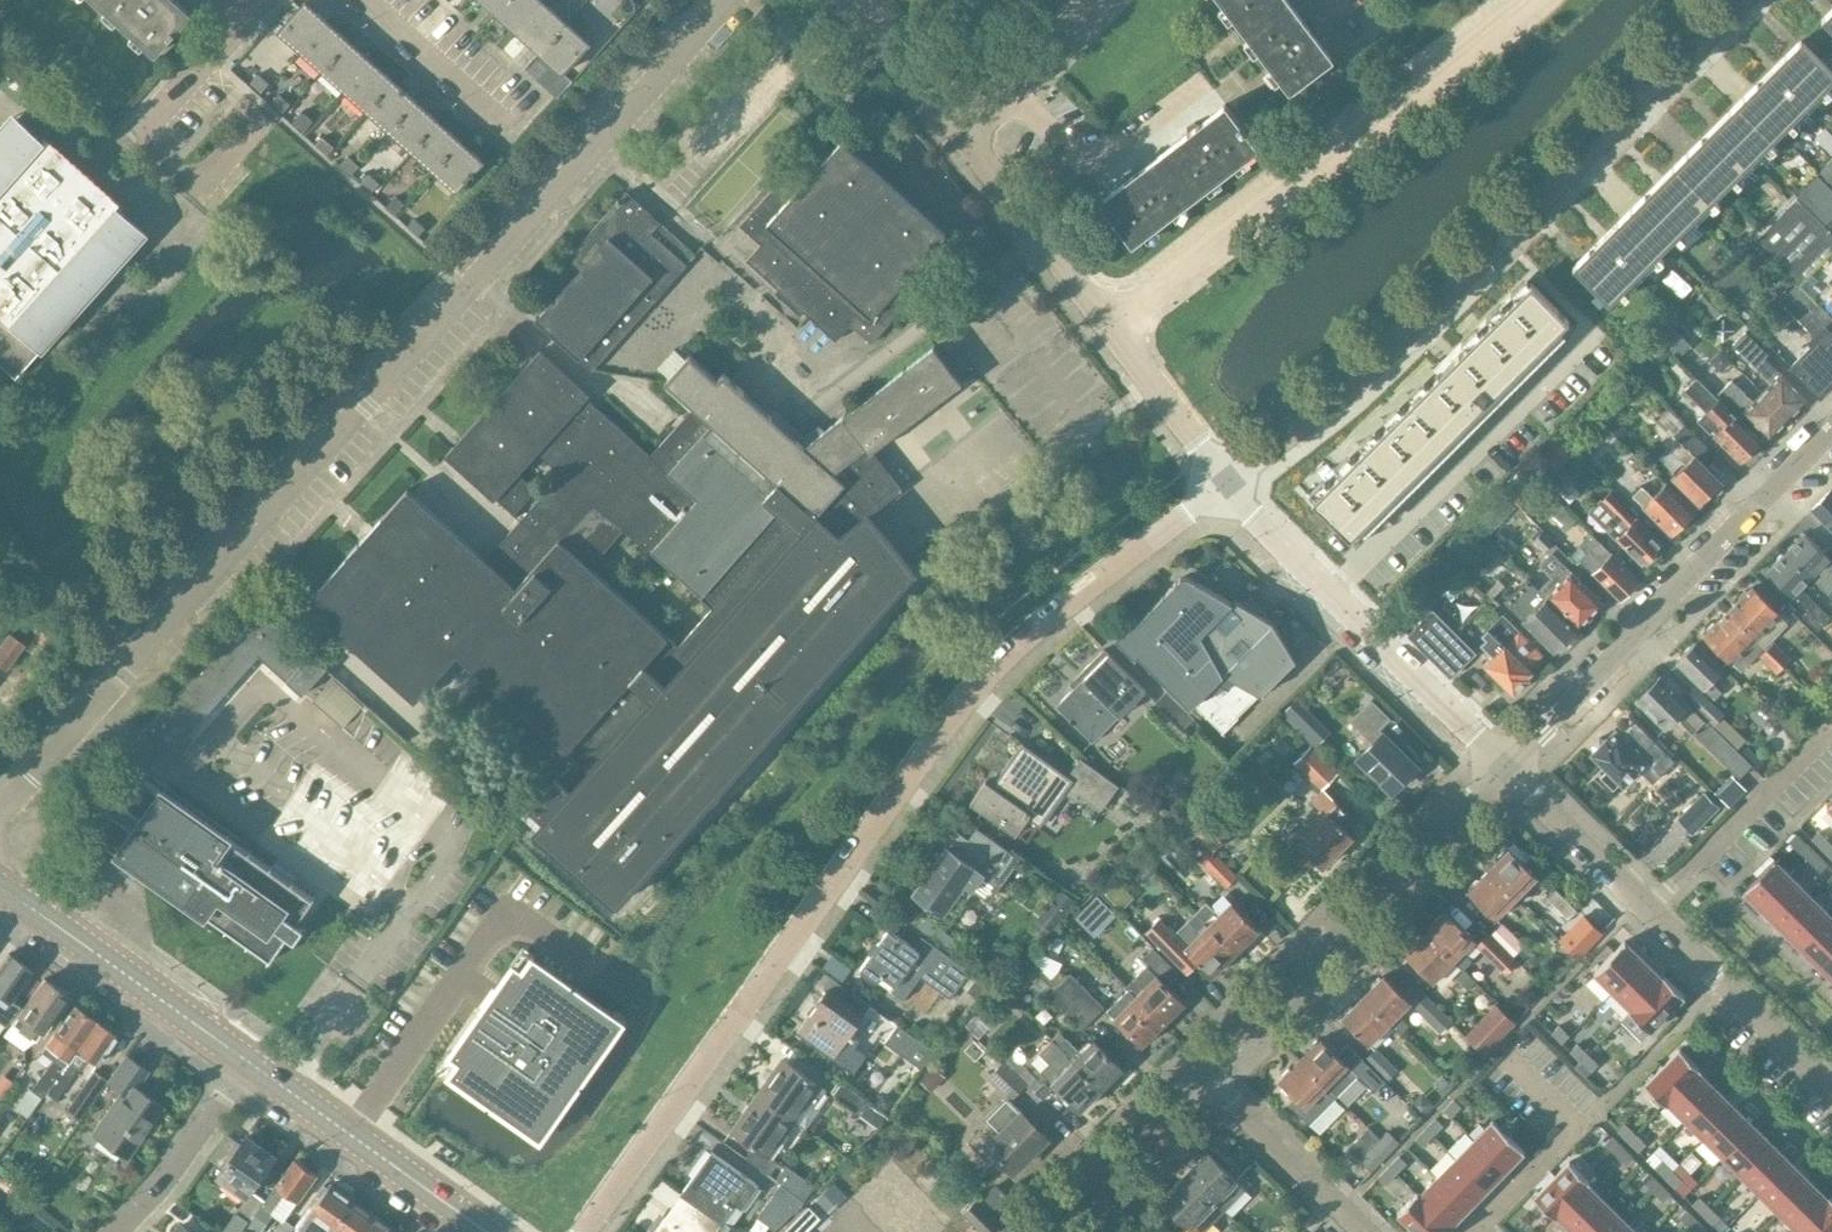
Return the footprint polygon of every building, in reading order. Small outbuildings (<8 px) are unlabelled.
[(179,0),(97,0),(155,52),(192,12),(179,0)] [(301,51),(328,21),(305,0),(278,30),(301,51)] [(506,0),(483,0),(496,12),(506,0)] [(545,2),(543,0),(506,0),(496,12),(518,32),(545,2)] [(1241,28),(1277,0),(1220,0),(1241,28)] [(1312,33),(1313,32),(1312,29),(1314,27),(1312,23),(1308,19),(1305,21),(1303,19),(1302,19),(1287,0),(1277,0),(1241,28),(1289,91),(1333,57),(1331,55),(1330,56),(1312,33)] [(540,51),(567,21),(545,2),(518,32),(540,51)] [(1823,18),(1831,27),(1831,9),(1823,18)] [(323,71),(349,40),(328,21),(301,51),(323,71)] [(563,71),(590,42),(567,21),(540,51),(563,71)] [(345,90),(372,60),(349,40),(323,71),(345,90)] [(1831,77),(1831,73),(1800,41),(1743,97),(1777,131),(1831,77)] [(367,110),(394,80),(372,60),(345,90),(367,110)] [(257,74),(250,82),(263,93),(270,85),(257,74)] [(389,130),(416,100),(394,80),(367,110),(389,130)] [(279,94),(272,102),(275,105),(285,114),(292,106),(279,94)] [(1721,187),(1777,131),(1743,97),(1688,153),(1721,187)] [(412,150),(438,120),(416,100),(389,130),(412,150)] [(1195,194),(1257,147),(1224,103),(1222,105),(1223,105),(1200,123),(1199,122),(1197,123),(1195,121),(1185,128),(1188,131),(1186,132),(1187,133),(1162,152),(1195,194)] [(146,231),(119,206),(123,202),(45,133),(41,137),(14,113),(0,129),(0,334),(1,333),(27,357),(38,345),(41,348),(146,231)] [(308,133),(317,123),(307,115),(298,125),(308,133)] [(434,170),(461,140),(438,120),(412,150),(434,170)] [(335,146),(324,136),(317,144),(328,154),(335,146)] [(903,278),(938,239),(945,232),(841,138),(800,185),(786,172),(740,223),(761,242),(746,259),(835,339),(849,324),(870,342),(917,291),(903,278)] [(456,190),(483,160),(461,140),(434,170),(456,190)] [(1132,242),(1195,194),(1162,152),(1138,170),(1137,169),(1135,171),(1133,168),(1123,175),(1126,178),(1124,179),(1125,180),(1099,199),(1132,242)] [(1665,243),(1721,187),(1688,153),(1631,208),(1665,243)] [(351,175),(362,163),(353,155),(342,167),(351,175)] [(1818,174),(1831,189),(1831,160),(1818,174)] [(381,183),(370,174),(363,183),(374,192),(381,183)] [(1831,190),(1831,189),(1818,174),(1799,194),(1814,209),(1831,190)] [(592,369),(695,254),(626,191),(568,256),(582,268),(537,317),(536,317),(535,318),(592,369)] [(396,214),(405,203),(397,196),(388,207),(396,214)] [(1797,197),(1754,240),(1831,318),(1831,317),(1831,232),(1797,197)] [(1609,299),(1665,243),(1631,208),(1575,265),(1609,299)] [(419,232),(429,222),(421,215),(411,225),(419,232)] [(1730,305),(1752,284),(1742,273),(1720,295),(1730,305)] [(1531,280),(1312,498),(1350,536),(1569,319),(1531,280)] [(1825,325),(1831,319),(1795,283),(1779,299),(1814,334),(1809,339),(1812,343),(1791,365),(1820,394),(1823,390),(1828,390),(1831,387),(1831,332),(1825,325)] [(1707,289),(1697,299),(1714,316),(1724,306),(1707,289)] [(539,312),(549,301),(538,291),(528,302),(539,312)] [(1682,315),(1674,323),(1684,333),(1692,325),(1682,315)] [(1692,346),(1670,324),(1658,336),(1680,358),(1692,346)] [(1805,398),(1763,357),(1767,354),(1744,331),(1732,344),(1771,383),(1763,392),(1787,417),(1805,398)] [(1641,351),(1655,366),(1670,351),(1655,337),(1641,351)] [(902,489),(884,466),(872,450),(961,382),(934,346),(804,444),(724,372),(718,378),(690,353),(665,382),(693,408),(651,454),(587,397),(590,394),(540,349),(445,455),(494,499),(496,497),(520,519),(485,558),(407,488),(304,603),(414,701),(457,653),(566,751),(566,750),(577,759),(559,779),(557,777),(529,807),(544,821),(535,831),(615,903),(913,572),(868,515),(902,489)] [(1759,441),(1695,378),(1684,390),(1705,412),(1697,420),(1710,433),(1712,430),(1716,433),(1714,435),(1740,460),(1743,457),(1747,457),(1753,452),(1753,447),(1759,441)] [(1787,417),(1763,392),(1753,402),(1731,380),(1722,389),(1769,436),(1787,417)] [(1701,463),(1712,452),(1683,424),(1664,443),(1685,464),(1673,476),(1699,502),(1701,501),(1703,503),(1713,493),(1710,491),(1719,482),(1701,463)] [(1543,482),(1572,454),(1558,439),(1528,467),(1543,482)] [(1515,501),(1531,485),(1521,475),(1505,491),(1515,501)] [(1694,511),(1666,483),(1652,497),(1642,486),(1633,496),(1671,534),(1694,511)] [(1831,490),(1812,509),(1831,529),(1831,490)] [(1662,544),(1626,507),(1625,508),(1619,501),(1620,500),(1611,491),(1601,501),(1610,510),(1611,509),(1618,517),(1608,527),(1607,526),(1606,527),(1643,563),(1644,562),(1647,565),(1656,555),(1653,552),(1662,544)] [(1541,588),(1579,625),(1581,623),(1585,623),(1591,617),(1591,613),(1601,602),(1568,570),(1575,563),(1543,531),(1534,540),(1549,555),(1540,564),(1553,576),(1541,588)] [(1639,580),(1592,534),(1582,544),(1589,551),(1581,560),(1621,598),(1639,580)] [(1805,534),(1796,543),(1792,544),(1788,548),(1788,551),(1787,553),(1811,577),(1827,593),(1831,587),(1831,561),(1805,534)] [(1829,617),(1800,588),(1811,577),(1787,553),(1785,555),(1781,555),(1778,559),(1777,562),(1768,571),(1808,611),(1803,616),(1817,630),(1829,617)] [(1457,583),(1439,565),(1424,580),(1442,598),(1457,583)] [(1295,659),(1272,621),(1234,598),(1232,600),(1233,602),(1232,602),(1190,577),(1189,576),(1187,576),(1185,576),(1183,576),(1181,577),(1179,579),(1139,620),(1136,617),(1116,638),(1138,657),(1141,654),(1223,733),(1239,717),(1231,710),(1251,689),(1261,694),(1263,692),(1262,691),(1292,660),(1293,661),(1295,659)] [(1780,615),(1752,588),(1749,591),(1745,591),(1739,597),(1740,600),(1729,611),(1757,639),(1780,615)] [(1577,627),(1540,591),(1529,602),(1516,590),(1504,602),(1554,651),(1564,641),(1568,641),(1574,634),(1574,630),(1577,627)] [(170,754),(259,654),(303,694),(326,667),(256,604),(143,730),(170,754)] [(1474,652),(1432,610),(1408,634),(1450,676),(1474,652)] [(1757,639),(1729,611),(1717,623),(1713,623),(1708,629),(1708,633),(1705,636),(1733,663),(1757,639)] [(1541,654),(1502,616),(1485,634),(1489,638),(1484,644),(1494,654),(1484,664),(1514,693),(1516,691),(1519,689),(1522,688),(1524,685),(1526,683),(1527,680),(1533,674),(1531,672),(1531,671),(1528,668),(1541,654)] [(23,643),(5,631),(0,639),(0,666),(6,670),(23,643)] [(39,634),(6,670),(18,680),(51,645),(39,634)] [(1792,659),(1774,641),(1766,649),(1784,667),(1792,659)] [(1711,682),(1723,670),(1696,644),(1693,647),(1690,647),(1684,652),(1685,655),(1678,663),(1715,699),(1722,692),(1711,682)] [(1119,716),(1145,690),(1104,649),(1078,676),(1082,679),(1055,706),(1091,742),(1118,715),(1119,716)] [(1784,667),(1766,649),(1759,657),(1777,674),(1784,667)] [(1751,765),(1705,721),(1660,676),(1638,699),(1666,727),(1685,709),(1689,713),(1682,721),(1694,732),(1739,777),(1751,765)] [(1724,714),(1697,688),(1686,699),(1713,725),(1712,727),(1716,731),(1726,720),(1722,716),(1724,714)] [(1193,717),(1165,690),(1154,702),(1181,729),(1193,717)] [(1416,766),(1379,729),(1389,719),(1370,700),(1350,720),(1373,743),(1359,757),(1392,790),(1416,766)] [(1646,761),(1617,732),(1609,739),(1606,737),(1604,739),(1599,738),(1592,745),(1593,750),(1591,752),(1608,769),(1601,776),(1613,788),(1620,781),(1623,784),(1646,761)] [(1659,757),(1667,748),(1656,737),(1648,746),(1659,757)] [(1101,810),(1119,785),(1080,758),(1068,775),(1022,742),(992,785),(986,780),(970,802),(1016,835),(1030,814),(1039,820),(1060,790),(1074,800),(1078,794),(1101,810)] [(1746,747),(1740,754),(1755,769),(1762,761),(1746,747)] [(1321,867),(1352,835),(1343,826),(1352,817),(1323,788),(1337,774),(1310,748),(1295,764),(1322,791),(1311,802),(1321,812),(1280,854),(1298,872),(1312,858),(1321,867)] [(141,775),(98,837),(127,857),(123,864),(131,869),(135,863),(270,959),(314,897),(141,775)] [(1692,833),(1718,806),(1704,792),(1678,819),(1692,833)] [(1232,830),(1197,796),(1178,816),(1212,850),(1232,830)] [(946,847),(933,865),(914,892),(949,918),(981,873),(998,886),(1018,857),(977,828),(969,839),(948,823),(936,839),(946,847)] [(1818,831),(1811,838),(1822,848),(1829,841),(1818,831)] [(1829,841),(1822,848),(1831,858),(1831,844),(1829,841)] [(1817,853),(1806,843),(1799,850),(1810,860),(1817,853)] [(1235,874),(1211,849),(1201,860),(1225,884),(1235,874)] [(1537,876),(1509,849),(1507,851),(1505,851),(1498,857),(1498,860),(1489,870),(1516,896),(1537,876)] [(1827,864),(1817,853),(1810,860),(1820,871),(1827,864)] [(1762,909),(1793,877),(1774,858),(1742,890),(1762,909)] [(1516,896),(1489,870),(1478,880),(1476,880),(1469,887),(1469,889),(1467,891),(1495,918),(1516,896)] [(1781,927),(1812,896),(1793,877),(1762,909),(1781,927)] [(1799,946),(1830,914),(1812,896),(1781,927),(1799,946)] [(1259,929),(1231,901),(1218,914),(1206,902),(1196,911),(1236,952),(1247,941),(1249,942),(1257,934),(1255,932),(1259,929)] [(1160,920),(1147,933),(1187,973),(1199,961),(1213,975),(1216,972),(1219,972),(1226,965),(1226,963),(1236,952),(1196,911),(1186,922),(1174,934),(1160,920)] [(1474,939),(1447,912),(1444,915),(1442,914),(1435,921),(1435,923),(1426,933),(1453,960),(1474,939)] [(1831,950),(1831,916),(1830,914),(1799,946),(1818,964),(1831,950)] [(1577,957),(1601,932),(1584,915),(1560,940),(1577,957)] [(961,942),(924,916),(915,928),(952,954),(961,942)] [(1523,946),(1501,924),(1491,935),(1512,957),(1523,946)] [(971,970),(923,936),(915,947),(889,928),(860,968),(878,981),(882,975),(895,984),(890,990),(892,991),(904,999),(921,976),(951,998),(971,970)] [(1453,960),(1426,933),(1416,943),(1413,943),(1406,949),(1407,952),(1404,955),(1432,982),(1453,960)] [(1516,963),(1486,933),(1475,944),(1504,974),(1516,963)] [(1612,990),(1643,959),(1624,940),(1594,971),(1612,990)] [(1126,985),(1128,988),(1164,1023),(1174,1014),(1176,1014),(1183,1007),(1183,1005),(1185,1003),(1166,984),(1178,972),(1152,946),(1140,958),(1146,964),(1126,985)] [(1818,964),(1831,978),(1831,950),(1818,964)] [(448,1050),(435,1069),(447,1077),(450,1073),(451,1074),(452,1074),(529,1129),(530,1130),(528,1134),(540,1142),(552,1124),(550,1122),(551,1121),(579,1081),(580,1080),(611,1036),(612,1035),(614,1036),(627,1018),(615,1010),(612,1014),(611,1013),(573,986),(572,985),(571,985),(569,984),(533,958),(532,957),(523,951),(513,965),(512,964),(512,966),(510,969),(503,979),(481,1010),(480,1010),(480,1011),(479,1014),(478,1013),(451,1052),(448,1050)] [(31,970),(7,953),(0,963),(0,1021),(4,1024),(18,1005),(10,999),(31,970)] [(1629,1011),(1664,975),(1662,977),(1643,959),(1612,990),(1631,1008),(1629,1010),(1629,1011)] [(1464,970),(1456,978),(1467,989),(1475,981),(1464,970)] [(1102,1008),(1068,973),(1058,983),(1092,1018),(1102,1008)] [(1649,1030),(1684,995),(1664,975),(1629,1011),(1649,1030)] [(980,976),(969,991),(985,1002),(996,987),(980,976)] [(1373,987),(1363,997),(1389,1023),(1389,1022),(1399,1032),(1407,1024),(1397,1014),(1409,1002),(1395,988),(1383,976),(1381,979),(1378,978),(1372,984),(1373,987)] [(33,1039),(65,995),(42,978),(10,1023),(33,1039)] [(1092,1018),(1058,983),(1046,995),(1081,1029),(1092,1018)] [(1164,1023),(1128,988),(1107,1009),(1143,1045),(1145,1042),(1148,1043),(1155,1035),(1154,1034),(1164,1023)] [(826,991),(796,1032),(853,1073),(867,1054),(854,1045),(861,1035),(854,1031),(863,1018),(828,992),(826,991)] [(1389,1023),(1363,997),(1352,1007),(1350,1006),(1343,1013),(1344,1016),(1342,1018),(1368,1044),(1389,1023)] [(1451,1022),(1426,998),(1416,1008),(1441,1032),(1451,1022)] [(73,1004),(53,1033),(40,1051),(50,1058),(29,1089),(39,1096),(43,1090),(94,1018),(87,1013),(87,1009),(81,1005),(77,1007),(73,1004)] [(1484,1054),(1515,1023),(1497,1005),(1466,1036),(1484,1054)] [(102,1024),(94,1018),(43,1090),(54,1097),(84,1055),(95,1063),(116,1034),(113,1032),(112,1028),(106,1023),(102,1024)] [(896,1024),(884,1041),(900,1053),(913,1036),(896,1024)] [(1569,1035),(1559,1025),(1552,1032),(1562,1042),(1569,1035)] [(1122,1067),(1095,1040),(1081,1054),(1065,1038),(1058,1045),(1101,1088),(1122,1067)] [(1309,1050),(1300,1060),(1326,1086),(1336,1096),(1356,1076),(1374,1093),(1385,1082),(1364,1061),(1346,1045),(1336,1055),(1320,1039),(1318,1041),(1316,1041),(1309,1048),(1309,1050)] [(1587,1053),(1577,1043),(1570,1050),(1581,1060),(1587,1053)] [(1101,1088),(1058,1045),(1046,1057),(1062,1073),(1053,1082),(1080,1109),(1101,1088)] [(1665,1103),(1699,1067),(1680,1048),(1645,1083),(1665,1103)] [(1395,1070),(1374,1050),(1364,1061),(1385,1082),(1395,1070)] [(1598,1064),(1587,1053),(1581,1060),(1591,1071),(1598,1064)] [(126,1158),(162,1107),(135,1088),(146,1071),(125,1056),(106,1082),(120,1092),(91,1133),(126,1158)] [(814,1105),(826,1088),(786,1060),(770,1083),(767,1081),(757,1094),(793,1120),(808,1100),(814,1105)] [(1336,1096),(1326,1086),(1300,1060),(1290,1069),(1288,1069),(1281,1076),(1281,1078),(1279,1081),(1295,1097),(1288,1103),(1309,1124),(1336,1096)] [(1027,1084),(1019,1076),(1004,1062),(991,1076),(1014,1098),(1027,1084)] [(1051,1086),(1029,1065),(1019,1076),(1027,1084),(1040,1097),(1051,1086)] [(1685,1119),(1716,1088),(1698,1070),(1700,1068),(1699,1067),(1665,1103),(1667,1101),(1685,1119)] [(76,1119),(104,1079),(92,1070),(64,1111),(76,1119)] [(1441,1075),(1434,1082),(1446,1093),(1452,1086),(1441,1075)] [(868,1101),(842,1082),(834,1094),(860,1112),(868,1101)] [(1704,1138),(1735,1106),(1716,1088),(1685,1119),(1704,1138)] [(768,1156),(793,1120),(757,1094),(732,1130),(768,1156)] [(880,1095),(876,1102),(886,1108),(893,1098),(887,1094),(880,1095)] [(1418,1096),(1411,1104),(1421,1114),(1432,1103),(1425,1096),(1418,1096)] [(1048,1141),(1035,1128),(1036,1127),(1006,1097),(986,1118),(998,1130),(986,1142),(1014,1170),(1033,1151),(1036,1154),(1048,1141)] [(1450,1116),(1461,1105),(1454,1098),(1443,1109),(1450,1116)] [(869,1103),(862,1114),(876,1124),(884,1114),(869,1103)] [(1722,1156),(1753,1125),(1735,1106),(1704,1138),(1722,1156)] [(1432,1134),(1442,1124),(1435,1117),(1425,1128),(1432,1134)] [(1524,1150),(1493,1119),(1474,1138),(1506,1169),(1524,1150)] [(1635,1133),(1624,1123),(1617,1130),(1628,1140),(1635,1133)] [(1741,1174),(1772,1143),(1753,1125),(1722,1156),(1741,1174)] [(1422,1145),(1432,1134),(1425,1128),(1415,1138),(1422,1145)] [(1398,1141),(1388,1131),(1380,1139),(1391,1149),(1398,1141)] [(1645,1144),(1635,1133),(1628,1140),(1638,1151),(1645,1144)] [(247,1196),(276,1156),(246,1135),(218,1174),(247,1196)] [(1622,1146),(1612,1136),(1605,1143),(1615,1153),(1622,1146)] [(1506,1169),(1474,1138),(1456,1156),(1487,1187),(1506,1169)] [(1370,1170),(1391,1149),(1380,1139),(1359,1160),(1370,1170)] [(1760,1193),(1791,1161),(1772,1143),(1741,1174),(1760,1193)] [(1633,1157),(1622,1146),(1615,1153),(1626,1164),(1633,1157)] [(742,1208),(759,1185),(711,1151),(681,1192),(723,1221),(736,1203),(742,1208)] [(1246,1189),(1236,1180),(1236,1179),(1224,1167),(1228,1162),(1217,1151),(1212,1155),(1209,1152),(1188,1173),(1225,1210),(1246,1189)] [(1396,1172),(1406,1162),(1399,1155),(1389,1165),(1396,1172)] [(934,1156),(919,1169),(936,1189),(951,1176),(934,1156)] [(1487,1187),(1456,1156),(1437,1175),(1468,1206),(1487,1187)] [(286,1192),(298,1201),(317,1174),(295,1158),(246,1227),(253,1231),(258,1231),(286,1192)] [(1672,1170),(1661,1159),(1654,1166),(1665,1177),(1672,1170)] [(1554,1216),(1588,1180),(1569,1161),(1534,1196),(1554,1216)] [(1778,1211),(1809,1179),(1791,1161),(1760,1193),(1778,1211)] [(815,1185),(786,1165),(776,1179),(797,1193),(798,1192),(806,1198),(815,1185)] [(1386,1183),(1396,1172),(1389,1165),(1379,1176),(1386,1183)] [(1682,1180),(1672,1170),(1665,1177),(1675,1187),(1682,1180)] [(1659,1183),(1649,1172),(1642,1179),(1652,1190),(1659,1183)] [(1188,1173),(1162,1199),(1195,1231),(1203,1231),(1225,1210),(1188,1173)] [(1468,1206),(1437,1175),(1419,1194),(1417,1192),(1416,1192),(1452,1227),(1450,1225),(1468,1206)] [(1795,1231),(1830,1196),(1829,1195),(1827,1197),(1809,1179),(1778,1211),(1796,1229),(1794,1231),(1795,1231)] [(1605,1201),(1587,1183),(1589,1181),(1588,1180),(1554,1216),(1556,1214),(1574,1231),(1575,1231),(1605,1201)] [(996,1182),(978,1200),(990,1212),(1008,1193),(996,1182)] [(828,1211),(845,1194),(834,1183),(817,1200),(828,1211)] [(1670,1193),(1659,1183),(1652,1190),(1663,1200),(1670,1193)] [(352,1199),(330,1184),(296,1231),(328,1231),(352,1199)] [(803,1200),(781,1184),(752,1224),(763,1231),(771,1231),(803,1200)] [(723,1221),(681,1192),(653,1231),(715,1231),(723,1221)] [(1416,1192),(1397,1212),(1417,1231),(1447,1231),(1452,1227),(1416,1192)] [(1709,1207),(1699,1196),(1692,1203),(1702,1214),(1709,1207)] [(1830,1196),(1795,1231),(1796,1231),(1831,1231),(1831,1198),(1830,1196)] [(372,1214),(352,1199),(328,1231),(359,1231),(372,1214)] [(977,1200),(964,1213),(983,1231),(994,1231),(1002,1224),(990,1212),(978,1200),(977,1200)] [(1624,1219),(1605,1201),(1575,1231),(1611,1231),(1624,1219)] [(820,1217),(808,1206),(783,1231),(805,1231),(820,1217)] [(1720,1217),(1709,1207),(1702,1214),(1713,1224),(1720,1217)] [(1697,1219),(1686,1209),(1679,1216),(1690,1226),(1697,1219)] [(248,1220),(236,1211),(222,1230),(225,1231),(240,1231),(248,1220)] [(393,1229),(372,1214),(359,1231),(391,1231),(393,1229)] [(293,1225),(281,1217),(271,1231),(288,1231),(293,1225)] [(1624,1219),(1611,1231),(1637,1231),(1624,1219)] [(1697,1219),(1690,1226),(1695,1231),(1705,1231),(1707,1230),(1697,1219)]
